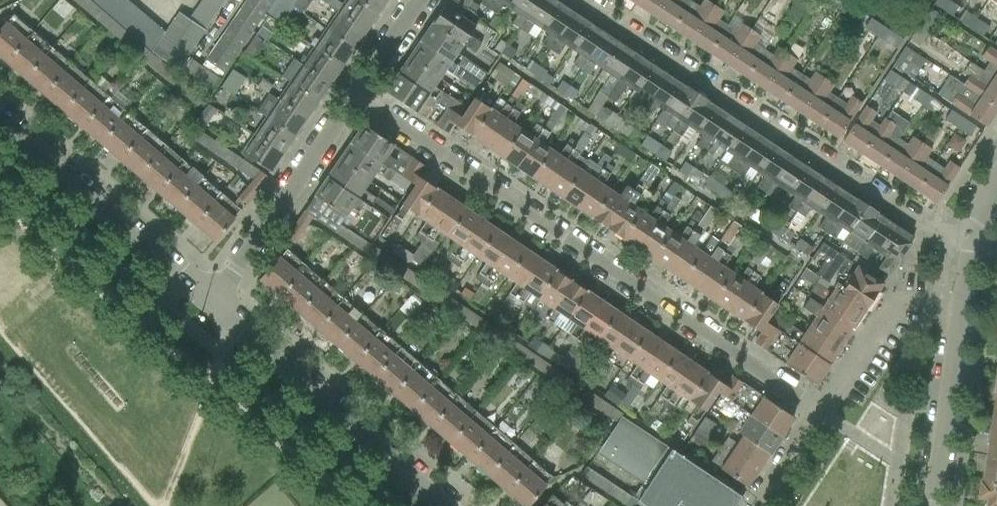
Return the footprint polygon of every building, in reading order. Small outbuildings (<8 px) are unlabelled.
[(76,3),(88,13),(95,5),(90,0),(79,0),(76,3)] [(95,5),(102,11),(111,0),(90,0),(95,5)] [(102,11),(106,14),(112,19),(126,0),(111,0),(102,11)] [(112,19),(116,23),(121,27),(136,7),(128,0),(126,0),(112,19)] [(195,9),(213,20),(220,10),(204,0),(201,0),(195,9)] [(273,0),(246,0),(204,61),(222,73),(273,0)] [(220,10),(226,0),(204,0),(220,10)] [(266,12),(267,12),(282,23),(293,6),(297,1),(296,0),(274,0),(266,12)] [(297,1),(293,6),(303,13),(312,0),(296,0),(297,1)] [(338,12),(342,5),(335,0),(320,0),(338,12)] [(338,12),(366,31),(371,23),(375,24),(379,18),(377,15),(378,14),(358,0),(346,0),(342,5),(338,12)] [(378,14),(379,12),(382,13),(386,7),(385,4),(387,0),(358,0),(378,14)] [(433,23),(464,45),(475,52),(481,43),(469,35),(471,33),(474,29),(476,25),(462,16),(466,10),(451,0),(449,0),(433,23)] [(466,10),(467,9),(472,1),(473,0),(451,0),(466,10)] [(480,4),(488,9),(494,0),(482,0),(480,4)] [(488,9),(496,14),(502,4),(511,9),(517,0),(494,0),(488,9)] [(510,23),(520,30),(540,0),(517,0),(511,9),(516,13),(510,23)] [(520,30),(527,35),(534,25),(542,30),(559,4),(553,0),(540,0),(520,30)] [(654,17),(665,0),(639,0),(636,5),(654,17)] [(673,29),(691,2),(688,0),(665,0),(654,17),(673,29)] [(673,29),(691,41),(714,7),(705,0),(700,8),(691,2),(673,29)] [(814,10),(818,13),(826,0),(821,0),(814,10)] [(841,14),(848,3),(843,0),(831,0),(828,5),(841,14)] [(951,16),(958,7),(948,0),(936,0),(933,4),(951,16)] [(472,1),(467,9),(474,14),(479,6),(472,1)] [(848,3),(841,14),(853,22),(860,11),(848,3)] [(546,35),(541,43),(551,50),(557,40),(574,14),(559,4),(542,30),(547,34),(546,35)] [(874,14),(888,23),(894,13),(881,4),(874,14)] [(95,5),(88,13),(99,22),(106,14),(102,11),(95,5)] [(136,7),(121,27),(127,32),(131,36),(146,15),(136,7)] [(691,41),(709,53),(727,26),(718,20),(723,13),(714,7),(691,41)] [(195,9),(189,18),(206,29),(213,20),(195,9)] [(930,9),(918,28),(928,34),(940,15),(930,9)] [(957,21),(970,29),(977,19),(964,11),(957,21)] [(165,32),(150,53),(178,70),(206,29),(189,18),(178,12),(165,32)] [(338,12),(326,30),(354,49),(355,48),(358,48),(362,42),(361,39),(366,31),(338,12)] [(894,13),(888,23),(900,31),(906,21),(894,13)] [(106,14),(99,22),(109,31),(116,23),(112,19),(106,14)] [(557,40),(551,50),(557,54),(564,45),(573,50),(590,24),(574,14),(557,40)] [(33,31),(14,15),(4,26),(0,31),(0,56),(7,61),(33,31)] [(146,15),(131,36),(138,42),(141,44),(155,23),(146,15)] [(495,15),(488,25),(496,31),(503,21),(497,17),(495,15)] [(865,29),(878,37),(885,27),(871,19),(865,29)] [(977,19),(970,29),(982,37),(989,27),(977,19)] [(116,23),(109,31),(120,40),(127,32),(121,27),(116,23)] [(155,23),(141,44),(148,51),(150,53),(165,32),(155,23)] [(433,23),(421,41),(452,63),(464,71),(470,62),(458,54),(464,45),(433,23)] [(578,54),(572,63),(582,70),(605,35),(590,24),(573,50),(578,54)] [(709,53),(728,65),(751,31),(743,25),(738,33),(727,26),(709,53)] [(885,27),(878,37),(891,45),(897,49),(903,39),(897,35),(885,27)] [(928,34),(918,28),(910,39),(920,46),(928,34)] [(326,30),(314,47),(342,66),(347,59),(351,59),(355,53),(353,50),(354,49),(326,30)] [(25,78),(52,47),(33,31),(7,61),(17,70),(16,71),(25,78)] [(728,65),(746,78),(764,50),(756,44),(760,37),(751,31),(728,65)] [(127,32),(120,40),(131,50),(138,42),(131,36),(127,32)] [(257,35),(244,53),(252,59),(265,41),(257,35)] [(605,35),(582,70),(588,74),(595,65),(603,71),(603,70),(620,45),(617,43),(605,35)] [(500,40),(494,48),(500,53),(502,54),(508,45),(500,40)] [(446,71),(452,63),(421,41),(409,58),(440,80),(446,71)] [(138,42),(131,50),(141,59),(148,51),(141,44),(138,42)] [(508,45),(502,54),(511,59),(516,51),(508,45)] [(609,74),(597,91),(607,98),(618,80),(635,55),(620,45),(603,70),(603,71),(609,74)] [(45,94),(70,64),(52,47),(25,78),(27,79),(26,80),(34,87),(35,86),(45,94)] [(303,56),(298,62),(330,84),(335,76),(339,77),(343,70),(341,67),(342,66),(314,47),(308,55),(308,56),(306,58),(303,56)] [(906,47),(893,67),(914,80),(926,61),(906,47)] [(984,71),(996,80),(996,53),(988,47),(982,57),(990,62),(984,71)] [(746,78),(764,90),(787,55),(778,49),(773,56),(764,50),(746,78)] [(148,51),(141,59),(152,68),(158,61),(159,60),(156,58),(150,53),(148,51)] [(618,80),(607,98),(615,103),(626,86),(628,87),(634,91),(651,65),(635,55),(618,80)] [(764,90),(783,102),(801,74),(792,68),(796,61),(787,55),(764,90)] [(435,88),(440,80),(409,58),(398,75),(434,100),(447,109),(458,117),(459,116),(458,115),(464,106),(435,88)] [(281,77),(290,82),(318,102),(319,100),(322,101),(326,95),(325,92),(330,84),(298,62),(296,61),(293,59),(281,77)] [(158,61),(152,68),(163,77),(170,69),(159,60),(158,61)] [(192,60),(180,78),(206,96),(208,97),(220,79),(219,78),(201,66),(192,60)] [(530,61),(525,69),(533,75),(539,67),(530,61)] [(452,63),(446,71),(475,91),(480,82),(452,63)] [(64,110),(89,80),(70,64),(45,94),(64,110)] [(639,96),(633,104),(642,110),(649,101),(666,75),(651,65),(634,91),(640,95),(639,96)] [(498,67),(490,78),(506,89),(514,77),(498,67)] [(539,67),(533,75),(541,81),(547,72),(539,67)] [(170,69),(163,77),(173,87),(180,79),(170,69)] [(232,70),(224,81),(234,88),(237,89),(241,83),(243,79),(244,78),(241,76),(232,70)] [(908,83),(890,71),(883,80),(901,93),(908,83)] [(964,85),(996,106),(996,80),(984,71),(978,80),(970,75),(964,85)] [(783,102),(801,114),(824,79),(815,73),(810,80),(801,74),(783,102)] [(386,92),(422,117),(434,100),(398,75),(386,92)] [(649,101),(642,110),(649,115),(656,105),(664,111),(664,110),(681,85),(666,75),(649,101)] [(964,85),(950,75),(937,94),(987,127),(996,111),(996,106),(964,85)] [(180,79),(173,87),(184,96),(191,88),(180,79)] [(262,79),(257,86),(267,92),(267,93),(272,86),(262,79)] [(522,79),(510,97),(511,98),(517,102),(529,85),(529,84),(522,79)] [(801,114),(820,126),(838,99),(828,92),(833,85),(824,79),(801,114)] [(83,127),(108,96),(89,80),(64,110),(83,127)] [(468,109),(457,126),(474,138),(493,110),(491,108),(490,109),(482,103),(489,93),(489,92),(493,86),(486,81),(482,87),(482,88),(468,109)] [(555,91),(563,96),(570,86),(561,81),(555,91)] [(283,92),(278,100),(306,119),(312,111),(315,111),(319,106),(317,103),(318,102),(290,82),(283,92)] [(669,117),(664,125),(674,131),(680,121),(698,94),(685,86),(682,83),(681,85),(664,110),(664,111),(670,115),(669,117)] [(908,83),(902,91),(908,95),(922,104),(928,95),(914,86),(908,83)] [(570,86),(563,96),(572,101),(578,91),(570,86)] [(191,88),(184,96),(195,105),(202,97),(191,88)] [(268,94),(257,110),(266,117),(266,118),(294,137),(295,136),(298,136),(302,130),(301,127),(306,119),(278,100),(268,94)] [(680,121),(674,131),(681,136),(687,126),(689,127),(696,132),(713,106),(714,105),(711,102),(698,94),(680,121)] [(928,95),(922,104),(933,112),(939,103),(928,95)] [(101,143),(127,113),(108,96),(83,127),(93,135),(92,136),(100,143),(101,142),(101,143)] [(493,110),(474,138),(483,144),(485,142),(490,145),(514,111),(514,110),(519,103),(517,102),(511,98),(510,97),(499,113),(493,110)] [(838,99),(820,126),(838,138),(849,122),(861,103),(852,97),(847,104),(838,99)] [(208,103),(198,118),(206,124),(217,110),(208,103)] [(514,111),(490,145),(495,149),(494,151),(503,157),(522,129),(514,124),(520,114),(519,113),(524,107),(519,103),(514,110),(514,111)] [(560,104),(543,129),(549,133),(566,108),(560,104)] [(697,141),(695,145),(705,152),(711,142),(728,116),(713,106),(696,132),(701,135),(700,137),(697,141)] [(843,142),(862,154),(880,127),(871,121),(876,113),(867,107),(843,142)] [(599,108),(594,116),(603,122),(609,114),(599,108)] [(447,109),(435,126),(446,134),(458,117),(447,109)] [(945,120),(959,129),(965,120),(951,111),(945,120)] [(880,127),(862,154),(881,166),(899,139),(906,128),(909,124),(890,112),(885,119),(880,127)] [(120,159),(146,129),(127,113),(101,143),(102,144),(102,145),(110,152),(110,151),(120,159)] [(574,115),(569,122),(584,132),(584,131),(588,125),(574,115)] [(711,142),(705,152),(711,156),(715,150),(718,147),(718,146),(726,152),(727,151),(744,126),(728,116),(711,142)] [(266,118),(254,135),(282,154),(287,146),(291,147),(295,141),(293,138),(294,137),(266,118)] [(622,120),(616,129),(626,135),(632,126),(622,120)] [(965,120),(959,129),(970,136),(976,127),(965,120)] [(512,160),(519,165),(543,129),(536,124),(529,134),(522,129),(503,157),(511,162),(512,160)] [(933,124),(925,137),(932,142),(941,129),(933,124)] [(363,125),(351,143),(390,169),(395,172),(394,173),(401,178),(413,159),(393,146),(363,125)] [(588,125),(584,131),(591,136),(596,130),(588,125)] [(632,126),(626,135),(633,140),(639,131),(632,126)] [(727,163),(726,165),(735,172),(742,162),(759,136),(744,126),(727,151),(726,152),(732,156),(731,157),(727,163)] [(139,176),(165,145),(146,129),(120,159),(139,176)] [(524,172),(532,177),(552,149),(544,144),(550,134),(549,133),(543,129),(519,165),(525,170),(524,172)] [(203,146),(208,138),(198,131),(193,139),(203,146)] [(573,150),(549,186),(556,190),(554,192),(562,198),(581,171),(582,170),(588,161),(580,155),(592,137),(591,136),(584,131),(584,132),(576,143),(577,144),(573,150)] [(282,154),(254,135),(242,153),(272,174),(278,165),(277,162),(282,154)] [(742,162),(735,172),(745,178),(751,182),(757,172),(774,146),(772,145),(759,136),(742,162)] [(881,166),(899,179),(922,143),(913,137),(908,145),(899,139),(881,166)] [(208,138),(203,146),(213,153),(218,144),(208,138)] [(551,151),(532,177),(541,183),(542,181),(549,186),(573,150),(577,144),(576,143),(570,139),(566,145),(559,155),(552,149),(551,151)] [(651,142),(646,150),(657,157),(663,147),(652,140),(651,142)] [(351,143),(339,160),(370,181),(375,173),(388,182),(394,173),(395,172),(390,169),(351,143)] [(899,179),(918,191),(936,163),(927,157),(932,150),(922,143),(899,179)] [(223,159),(229,151),(218,144),(213,153),(223,159)] [(158,192),(184,162),(165,145),(139,176),(158,192)] [(620,145),(615,152),(630,162),(635,155),(620,145)] [(763,176),(755,188),(765,194),(789,156),(774,146),(757,172),(763,176)] [(663,147),(657,157),(664,161),(670,152),(663,147)] [(229,151),(223,159),(233,166),(239,158),(229,151)] [(581,171),(562,198),(571,203),(572,201),(579,206),(603,170),(607,164),(606,164),(610,159),(603,154),(596,165),(588,160),(588,161),(582,170),(581,171)] [(789,156),(765,194),(773,200),(781,188),(787,192),(805,166),(789,156)] [(639,157),(634,164),(645,171),(646,172),(650,165),(639,157)] [(239,158),(233,166),(243,173),(249,165),(239,158)] [(424,167),(413,159),(401,178),(411,185),(424,167)] [(339,160),(327,178),(371,207),(377,198),(364,190),(370,181),(339,160)] [(684,161),(679,170),(689,176),(694,168),(684,161)] [(177,208),(203,178),(184,162),(158,192),(168,200),(167,201),(176,208),(176,207),(177,208)] [(936,163),(918,191),(937,203),(960,168),(950,162),(945,169),(936,163)] [(603,170),(579,206),(586,211),(584,213),(593,218),(611,192),(612,190),(604,185),(603,184),(613,168),(607,164),(603,170)] [(633,191),(609,227),(616,231),(614,233),(623,239),(642,211),(634,206),(641,196),(645,190),(646,191),(659,171),(660,170),(651,164),(651,165),(646,172),(637,185),(635,189),(633,191)] [(249,165),(243,173),(253,180),(259,171),(249,165)] [(794,197),(787,206),(796,212),(820,177),(805,166),(787,192),(794,197)] [(694,168),(689,176),(701,185),(707,176),(694,168)] [(239,198),(246,204),(268,179),(260,173),(239,198)] [(707,176),(701,185),(718,196),(724,187),(708,175),(707,176)] [(820,177),(796,212),(804,217),(810,208),(818,213),(835,187),(820,177)] [(196,224),(222,194),(203,178),(177,208),(178,209),(177,210),(185,216),(186,216),(196,224)] [(371,207),(327,178),(304,212),(365,253),(388,219),(371,208),(371,207)] [(409,210),(417,216),(436,189),(420,179),(391,222),(398,227),(409,210)] [(611,192),(593,218),(601,224),(602,222),(609,227),(633,191),(635,189),(637,185),(629,179),(619,195),(612,190),(611,192)] [(724,187),(718,196),(726,201),(732,192),(724,187)] [(835,187),(818,213),(825,217),(824,218),(820,225),(819,227),(827,232),(833,223),(850,197),(835,187)] [(421,243),(450,202),(443,197),(444,195),(436,189),(417,216),(426,222),(414,238),(421,243)] [(215,241),(241,210),(222,194),(196,224),(215,241)] [(642,211),(623,239),(631,244),(632,243),(639,247),(671,200),(663,194),(649,215),(642,211)] [(833,223),(827,232),(835,237),(836,235),(840,229),(841,228),(849,233),(867,206),(866,205),(851,195),(850,197),(833,223)] [(671,200),(639,247),(646,252),(645,254),(653,260),(673,231),(663,225),(680,201),(674,197),(673,198),(671,200)] [(371,207),(371,208),(388,219),(394,210),(377,198),(371,207)] [(412,256),(410,259),(422,267),(438,244),(433,241),(440,231),(448,237),(466,210),(458,204),(456,206),(450,202),(421,243),(412,256)] [(746,203),(739,212),(749,218),(755,209),(746,203)] [(698,225),(694,232),(700,236),(704,231),(717,211),(710,206),(703,216),(697,225),(698,225)] [(849,233),(843,243),(849,247),(858,253),(865,244),(882,217),(883,216),(867,206),(849,233)] [(755,209),(749,218),(757,223),(763,214),(755,209)] [(445,259),(452,264),(480,222),(473,217),(475,216),(466,210),(448,237),(456,243),(445,259)] [(695,210),(689,219),(691,220),(697,225),(703,216),(695,210)] [(301,216),(287,238),(295,243),(309,222),(301,216)] [(865,244),(858,253),(866,258),(872,249),(874,250),(880,254),(881,252),(898,228),(882,217),(865,244)] [(663,263),(669,268),(694,232),(698,225),(697,225),(691,220),(680,237),(673,231),(653,260),(661,265),(663,263)] [(702,252),(683,280),(691,286),(693,283),(700,288),(728,246),(727,246),(734,236),(740,226),(733,221),(719,241),(713,237),(702,252)] [(470,252),(478,257),(496,230),(488,225),(487,227),(480,222),(452,264),(459,269),(470,252)] [(777,223),(771,233),(779,238),(785,229),(777,223)] [(880,264),(879,267),(889,273),(913,238),(898,228),(881,252),(880,254),(885,257),(885,258),(880,264)] [(785,229),(779,238),(787,243),(793,234),(785,229)] [(475,279),(482,284),(510,243),(503,238),(504,236),(496,230),(478,257),(486,263),(475,279)] [(694,232),(669,268),(676,272),(675,274),(683,280),(702,252),(713,237),(704,231),(700,236),(694,232)] [(734,236),(727,246),(728,246),(734,250),(741,241),(734,236)] [(800,239),(794,248),(800,252),(806,256),(812,247),(807,243),(800,239)] [(752,260),(751,261),(758,266),(759,264),(760,262),(762,263),(766,257),(772,248),(764,242),(752,260)] [(500,272),(508,278),(526,251),(518,245),(517,247),(510,243),(482,284),(489,289),(500,272)] [(826,258),(815,275),(819,278),(833,287),(834,287),(866,308),(883,283),(873,277),(867,273),(859,268),(822,243),(816,252),(826,258)] [(396,245),(392,252),(407,263),(410,259),(412,256),(396,245)] [(728,246),(700,288),(706,292),(705,295),(714,301),(733,272),(724,267),(731,257),(730,256),(734,250),(728,246)] [(378,262),(384,253),(374,247),(368,255),(378,262)] [(772,248),(766,257),(781,267),(787,258),(787,257),(772,248)] [(280,296),(306,266),(287,249),(261,280),(280,296)] [(511,304),(512,305),(540,263),(533,258),(535,257),(526,251),(508,278),(516,283),(505,300),(511,304)] [(388,268),(393,260),(384,253),(378,262),(388,268)] [(397,275),(403,266),(393,260),(388,268),(397,275)] [(863,262),(859,268),(867,273),(871,266),(863,262)] [(540,263),(512,305),(518,309),(523,303),(531,308),(538,298),(557,271),(548,266),(547,268),(540,263)] [(758,266),(754,272),(755,273),(760,277),(766,269),(759,264),(758,266)] [(299,312),(325,282),(306,266),(280,296),(291,305),(290,305),(298,312),(299,312)] [(407,281),(412,273),(403,266),(397,275),(407,281)] [(425,271),(423,273),(435,281),(439,274),(428,266),(425,271)] [(871,266),(867,273),(873,277),(877,271),(871,266)] [(733,272),(714,301),(721,306),(723,304),(730,309),(755,273),(754,272),(747,268),(741,278),(733,272)] [(819,278),(815,275),(804,268),(799,276),(814,285),(815,283),(819,278)] [(538,298),(531,308),(539,314),(532,325),(538,329),(541,324),(542,325),(570,284),(564,279),(565,277),(557,271),(538,298)] [(412,273),(407,281),(416,288),(422,279),(412,273)] [(443,273),(437,282),(452,293),(459,284),(443,273)] [(735,315),(744,321),(763,294),(763,293),(754,287),(761,277),(760,277),(755,273),(730,309),(736,313),(735,315)] [(819,278),(815,283),(831,294),(834,289),(833,288),(833,287),(819,278)] [(422,279),(416,288),(426,294),(431,286),(422,279)] [(318,329),(344,298),(325,282),(299,312),(300,313),(300,314),(308,321),(308,320),(318,329)] [(763,294),(744,321),(759,331),(788,288),(781,283),(770,299),(763,294)] [(814,285),(807,296),(808,297),(823,307),(853,327),(866,308),(834,287),(833,287),(833,288),(834,289),(831,294),(815,283),(814,285)] [(570,284),(542,325),(549,330),(553,324),(561,330),(568,319),(587,292),(578,286),(577,288),(570,284)] [(436,300),(441,292),(431,286),(426,294),(436,300)] [(464,288),(460,294),(469,300),(473,294),(464,288)] [(441,292),(436,300),(445,307),(451,299),(441,292)] [(568,319),(561,330),(569,335),(565,341),(571,345),(572,346),(600,304),(594,299),(595,298),(587,292),(568,319)] [(411,295),(399,309),(408,318),(420,304),(411,295)] [(808,297),(801,308),(816,318),(811,325),(841,345),(853,327),(823,307),(808,297)] [(337,345),(363,314),(344,298),(318,329),(337,345)] [(455,313),(460,305),(451,299),(445,307),(455,313)] [(505,300),(502,305),(508,310),(512,305),(511,304),(505,300)] [(571,345),(561,361),(575,371),(584,359),(576,354),(579,350),(590,334),(599,339),(617,312),(608,307),(607,309),(600,304),(572,346),(571,345)] [(460,305),(455,313),(464,320),(470,312),(460,305)] [(508,310),(502,319),(508,324),(518,309),(512,305),(508,310)] [(474,326),(479,318),(470,312),(464,320),(474,326)] [(595,362),(602,366),(631,325),(624,320),(625,318),(617,312),(599,339),(607,345),(595,362)] [(356,361),(382,331),(363,314),(337,345),(356,361)] [(779,317),(773,326),(829,364),(839,348),(841,345),(811,325),(805,334),(779,317)] [(483,333),(489,325),(479,318),(474,326),(483,333)] [(761,332),(754,342),(790,367),(809,379),(815,384),(829,364),(773,326),(768,324),(765,322),(759,331),(761,332)] [(493,339),(498,331),(489,325),(483,333),(493,339)] [(631,325),(602,366),(609,371),(613,365),(621,371),(629,360),(647,333),(639,327),(637,329),(631,325)] [(375,377),(401,347),(382,331),(356,361),(366,370),(365,370),(374,377),(375,377)] [(498,331),(493,339),(503,346),(508,338),(498,331)] [(631,386),(632,387),(661,345),(654,340),(655,338),(647,333),(629,360),(637,365),(625,382),(631,386)] [(512,352),(518,344),(508,338),(503,346),(512,352)] [(522,359),(527,351),(518,344),(512,352),(522,359)] [(650,375),(658,380),(677,353),(669,348),(667,349),(661,345),(632,387),(639,391),(650,375)] [(394,394),(420,363),(401,347),(375,377),(376,378),(375,379),(383,386),(384,385),(394,394)] [(531,365),(537,357),(527,351),(522,359),(531,365)] [(661,406),(662,407),(691,366),(684,361),(685,359),(677,353),(658,380),(667,386),(655,403),(661,406)] [(541,372),(546,364),(537,357),(531,365),(541,372)] [(413,410),(439,380),(420,363),(394,394),(413,410)] [(550,378),(556,370),(546,364),(541,372),(550,378)] [(602,366),(593,380),(600,385),(609,371),(602,366)] [(680,395),(689,401),(707,374),(699,368),(698,370),(691,366),(662,407),(669,412),(680,395)] [(560,385),(566,377),(556,370),(550,378),(560,385)] [(707,374),(689,401),(697,406),(685,423),(693,428),(723,384),(707,374)] [(732,376),(720,394),(738,406),(781,435),(793,417),(787,413),(733,377),(732,376)] [(570,391),(575,383),(566,377),(560,385),(570,391)] [(432,426),(458,396),(439,380),(413,410),(432,426)] [(579,398),(585,389),(575,383),(570,391),(579,398)] [(611,384),(603,396),(618,406),(626,394),(611,384)] [(626,394),(618,406),(626,411),(629,406),(639,391),(632,387),(631,386),(626,394)] [(585,389),(579,398),(589,404),(594,396),(585,389)] [(451,443),(477,412),(458,396),(432,426),(442,435),(441,435),(449,442),(450,441),(451,443)] [(594,396),(589,404),(598,411),(604,402),(594,396)] [(608,417),(613,409),(604,402),(598,411),(608,417)] [(655,403),(646,416),(652,420),(661,406),(655,403)] [(745,424),(739,432),(743,435),(770,452),(781,435),(738,406),(732,416),(745,424)] [(565,408),(558,415),(564,420),(571,413),(565,408)] [(613,409),(608,417),(617,424),(623,415),(613,409)] [(470,459),(496,428),(477,412),(451,443),(451,444),(459,451),(459,450),(470,459)] [(704,415),(695,428),(707,435),(715,423),(704,415)] [(622,418),(597,455),(631,478),(656,441),(622,418)] [(654,419),(649,427),(659,433),(664,426),(654,419)] [(489,475),(515,445),(496,428),(470,459),(489,475)] [(707,435),(695,428),(688,439),(699,446),(707,435)] [(727,437),(722,445),(733,453),(758,470),(770,452),(743,435),(737,444),(727,437)] [(508,491),(534,461),(515,445),(489,475),(508,491)] [(716,453),(716,454),(726,461),(720,470),(747,487),(758,470),(733,453),(722,445),(716,453)] [(671,450),(637,501),(644,505),(735,505),(741,496),(671,450)] [(984,481),(996,483),(996,457),(990,456),(990,457),(989,465),(986,468),(984,481)] [(553,477),(534,461),(508,491),(525,505),(528,505),(553,477)] [(580,476),(626,505),(644,505),(637,501),(586,467),(585,467),(580,476)] [(982,498),(992,499),(991,505),(996,505),(996,483),(984,481),(984,484),(982,498)] [(553,496),(544,505),(564,505),(553,496)]
